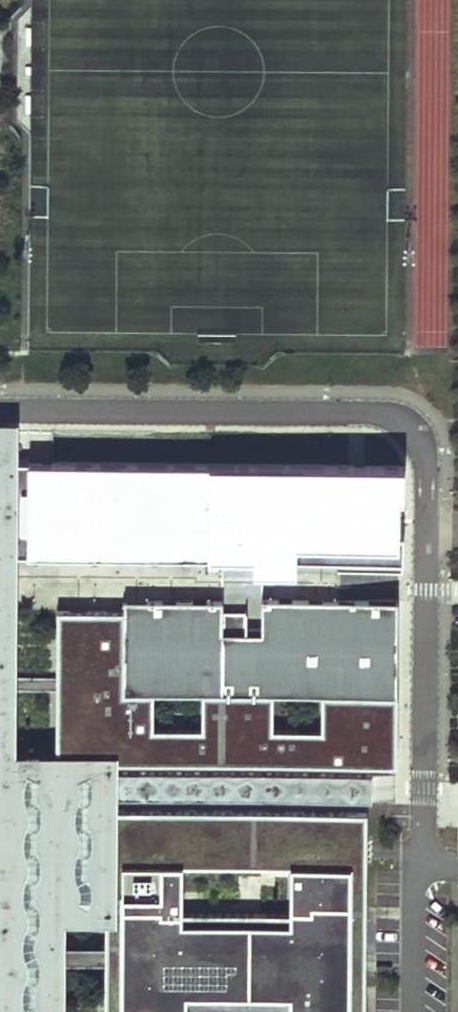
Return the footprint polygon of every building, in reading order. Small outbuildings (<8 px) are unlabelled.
[(66,920),(117,920),(120,799),(374,799),(373,772),(120,774),(120,747),(17,747),(18,606),(21,415),(0,415),(0,1011),(66,1011),(66,920)] [(3,557),(253,559),(253,572),(296,572),(296,560),(336,560),(402,560),(403,533),(398,533),(399,517),(399,500),(403,500),(403,466),(50,464),(26,463),(27,458),(0,458),(0,504),(4,504),(3,557)] [(124,595),(124,607),(56,606),(56,681),(56,764),(129,764),(273,765),(398,765),(398,692),(399,598),(352,597),(274,597),(266,597),(265,630),(247,630),(247,611),(237,611),(224,611),(224,596),(182,595),(124,595)] [(366,813),(106,811),(105,1011),(365,1011),(366,873),(366,851),(366,813)]
